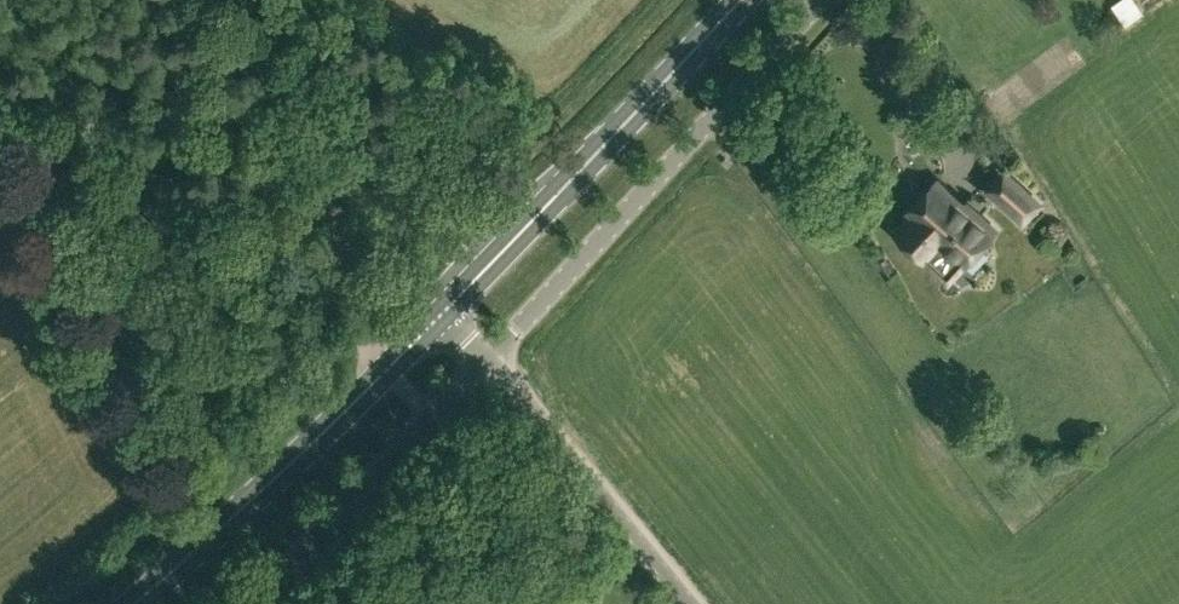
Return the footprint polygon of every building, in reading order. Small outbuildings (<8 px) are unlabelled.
[(1140,12),(1132,0),(1110,0),(1106,3),(1120,25),(1140,12)] [(1023,218),(1039,201),(1007,170),(991,187),(1023,218)] [(948,280),(964,264),(994,232),(937,178),(907,210),(912,215),(897,231),(948,280)]
